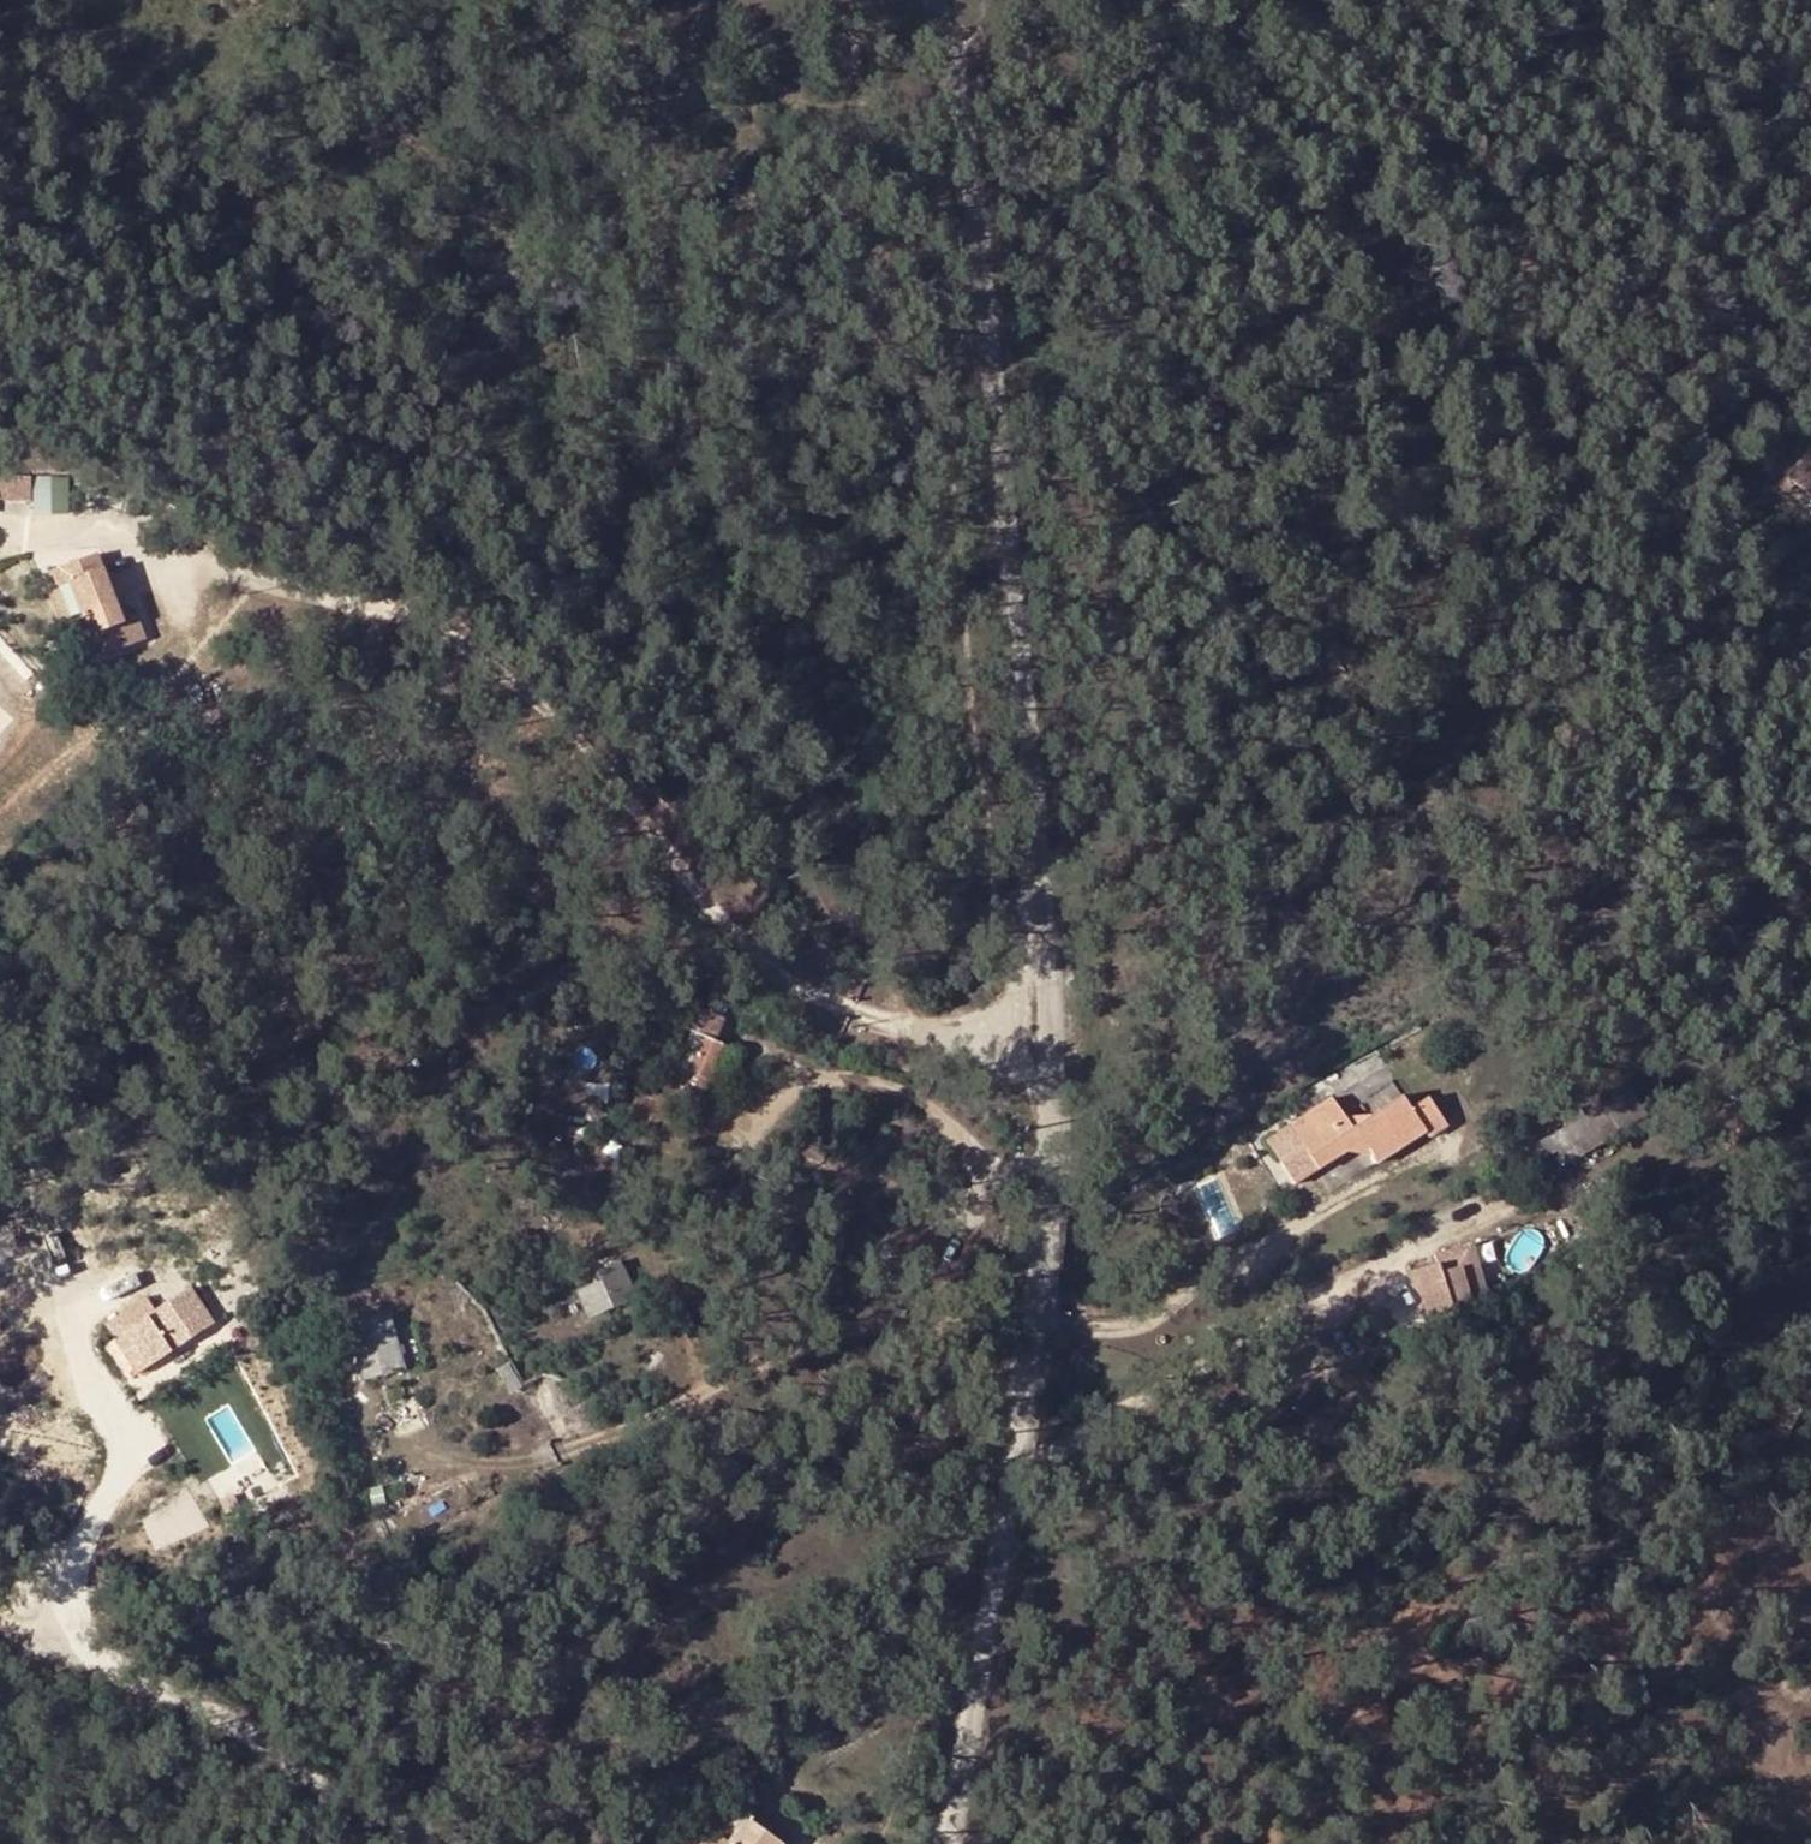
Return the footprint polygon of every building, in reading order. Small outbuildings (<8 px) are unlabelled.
[(1231,0),(1217,0),(1214,6),(1225,11),(1231,0)] [(28,504),(28,480),(0,480),(0,505),(28,504)] [(102,635),(93,639),(101,660),(145,643),(136,621),(124,626),(96,558),(53,576),(61,595),(73,624),(85,619),(93,616),(102,635)] [(73,624),(61,595),(51,598),(62,628),(73,624)] [(93,616),(85,619),(93,639),(102,635),(93,616)] [(641,981),(633,978),(629,990),(637,993),(641,981)] [(722,1027),(689,1012),(679,1032),(694,1038),(675,1079),(706,1092),(724,1051),(714,1046),(722,1027)] [(1360,1145),(1374,1167),(1423,1134),(1427,1139),(1446,1127),(1425,1099),(1409,1110),(1401,1098),(1351,1130),(1329,1101),(1287,1129),(1314,1172),(1360,1145)] [(1558,1119),(1565,1131),(1584,1120),(1578,1108),(1558,1119)] [(1435,1268),(1411,1274),(1425,1320),(1468,1308),(1466,1302),(1484,1297),(1471,1247),(1433,1257),(1435,1268)] [(589,1321),(605,1314),(635,1300),(619,1266),(598,1276),(604,1286),(579,1299),(589,1321)] [(186,1275),(158,1289),(178,1336),(207,1325),(186,1275)] [(596,1335),(611,1328),(605,1314),(589,1321),(596,1335)] [(366,1342),(351,1346),(362,1382),(380,1376),(381,1382),(403,1376),(386,1319),(361,1326),(366,1342)] [(511,1366),(498,1373),(512,1396),(523,1390),(511,1366)] [(632,1392),(617,1399),(622,1409),(636,1402),(632,1392)] [(746,1821),(730,1843),(777,1843),(746,1821)]
